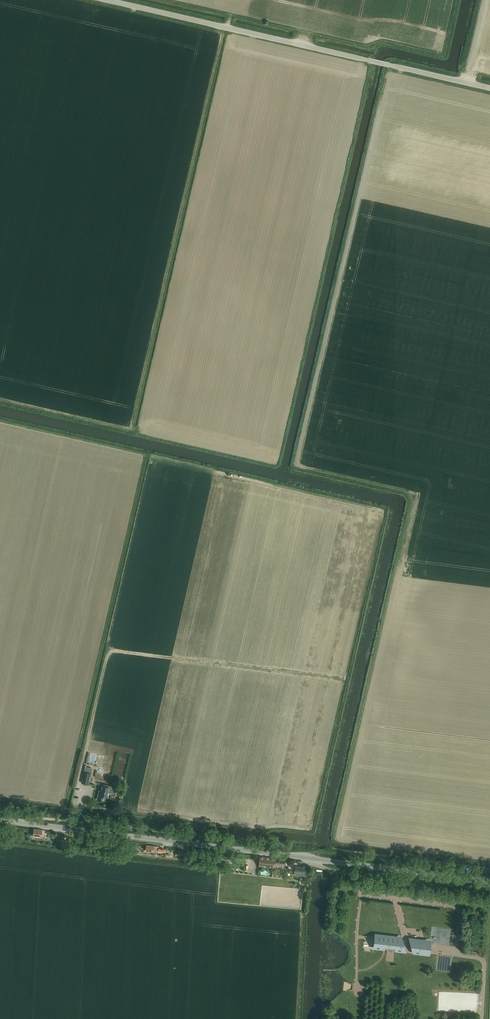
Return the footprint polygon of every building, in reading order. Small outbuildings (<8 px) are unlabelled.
[(89,784),(90,781),(92,781),(93,777),(91,777),(91,773),(93,768),(86,767),(86,765),(85,765),(81,783),(89,784)] [(97,799),(105,801),(106,797),(108,797),(109,794),(113,795),(114,787),(103,784),(102,790),(99,790),(97,799)] [(45,830),(34,829),(33,839),(44,840),(45,830)] [(285,866),(285,859),(276,858),(259,857),(259,867),(277,868),(277,865),(285,866)] [(374,948),(385,949),(385,947),(395,949),(395,950),(405,951),(404,951),(401,941),(403,941),(395,940),(395,938),(376,935),(376,937),(374,948)] [(415,952),(412,952),(428,954),(430,944),(414,942),(410,942),(412,942),(415,952)]
